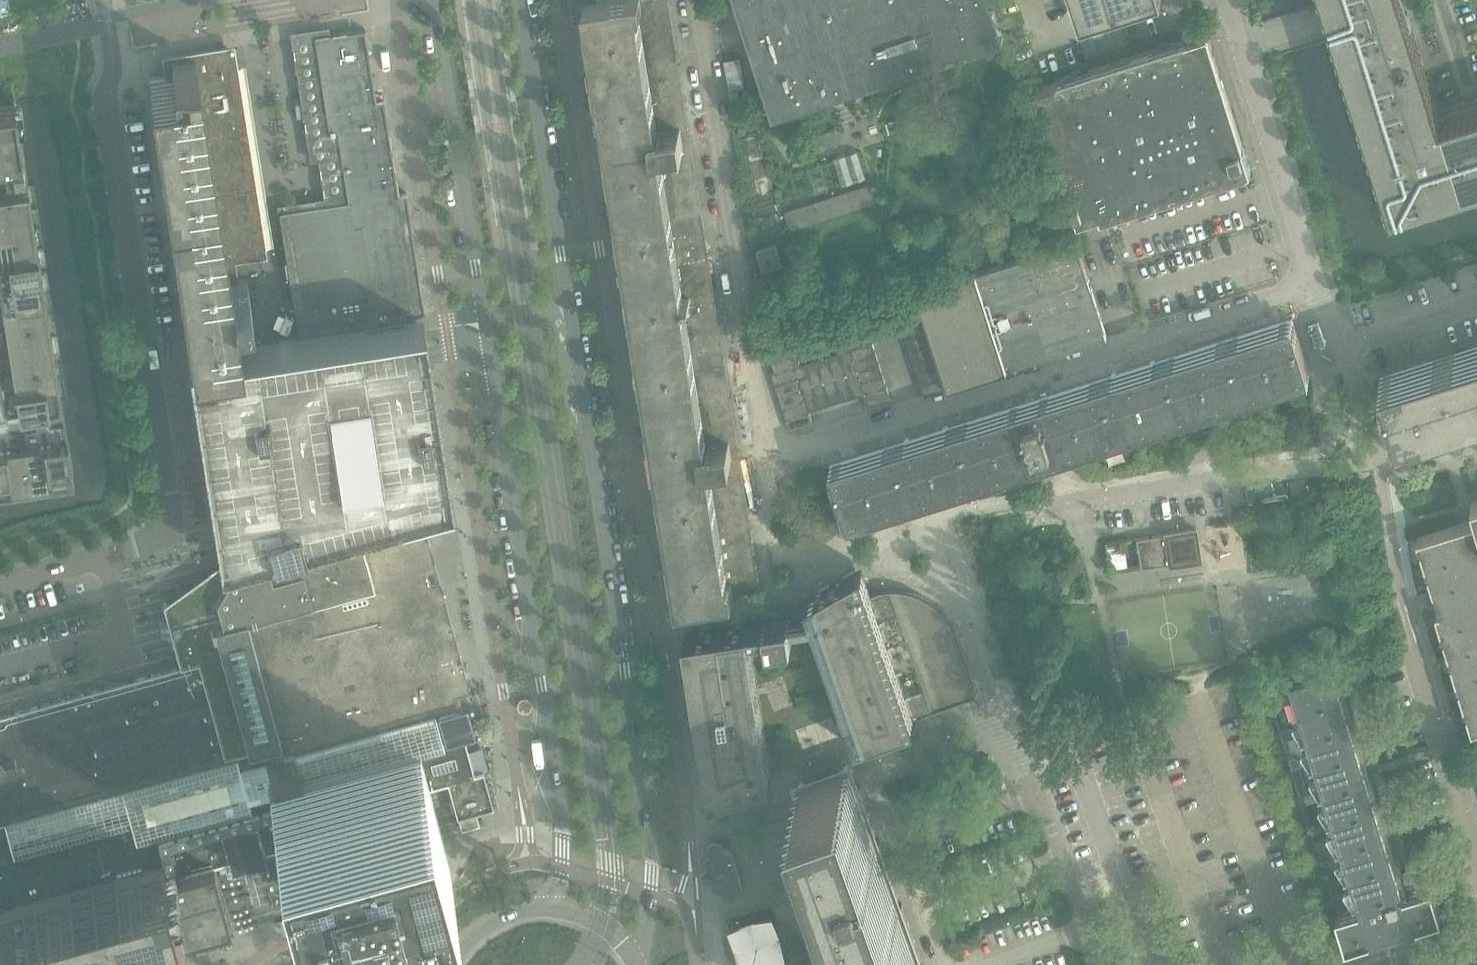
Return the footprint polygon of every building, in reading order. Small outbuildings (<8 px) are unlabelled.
[(590,2),(584,4),(641,374),(677,604),(682,603),(681,601),(684,601),(684,603),(761,591),(669,0),(597,0),(597,2),(590,3),(590,2)] [(773,114),(1003,39),(990,0),(736,0),(773,114)] [(1085,13),(1127,0),(1081,0),(1085,13)] [(1324,2),(1329,20),(1335,37),(1340,52),(1391,214),(1476,186),(1476,97),(1438,109),(1408,14),(1404,0),(1323,0),(1324,2)] [(328,34),(332,33),(330,26),(290,32),(311,162),(318,161),(324,196),(278,205),(280,211),(283,211),(317,205),(326,204),(349,200),(347,188),(342,154),(334,155),(316,36),(328,34)] [(283,211),(280,211),(295,307),(294,307),(298,335),(415,316),(415,314),(422,313),(425,312),(410,216),(407,192),(399,193),(397,183),(396,176),(394,164),(393,157),(391,147),(390,140),(388,122),(384,98),(376,100),(373,83),(367,40),(365,28),(332,33),(328,34),(316,36),(334,155),(342,154),(347,188),(349,200),(326,204),(317,205),(283,211)] [(1207,33),(1035,87),(1078,221),(1100,214),(1101,217),(1251,170),(1207,34),(1207,33)] [(231,281),(227,256),(260,251),(257,227),(255,217),(252,197),(250,186),(229,49),(167,59),(168,64),(172,63),(172,64),(174,75),(149,78),(154,107),(178,261),(190,340),(191,350),(241,343),(239,333),(238,325),(252,323),(252,321),(247,322),(242,294),(249,293),(247,278),(236,279),(236,280),(231,281)] [(0,148),(1,155),(3,155),(5,166),(6,171),(7,173),(26,170),(18,119),(18,120),(15,102),(0,104),(0,148)] [(0,188),(0,373),(6,410),(19,408),(40,405),(62,401),(60,388),(58,376),(45,294),(38,249),(28,184),(0,188)] [(868,184),(785,211),(791,230),(875,202),(868,184)] [(1077,241),(916,292),(922,308),(925,320),(929,331),(932,342),(936,353),(939,365),(943,376),(947,388),(1107,337),(1077,241)] [(776,244),(757,251),(764,270),(782,264),(776,244)] [(916,292),(895,299),(897,305),(900,315),(922,308),(916,292)] [(922,308),(900,315),(904,326),(925,320),(922,308)] [(219,555),(222,554),(418,502),(441,496),(443,495),(443,494),(450,492),(428,350),(423,315),(415,316),(415,317),(265,340),(191,352),(191,351),(187,352),(189,363),(192,380),(193,387),(219,555)] [(1054,451),(1056,450),(1055,446),(1068,442),(1069,445),(1104,434),(1103,431),(1132,422),(1133,425),(1168,414),(1167,411),(1195,402),(1196,405),(1231,394),(1309,370),(1292,317),(831,463),(847,516),(862,511),(897,500),(896,497),(925,488),(926,491),(961,480),(960,477),(988,468),(989,471),(1024,460),(1023,457),(1036,452),(1037,456),(1046,453),(1047,455),(1049,455),(1051,455),(1053,454),(1054,453),(1054,451)] [(865,318),(842,325),(846,337),(869,329),(865,318)] [(925,320),(904,326),(907,338),(929,331),(925,320)] [(869,329),(846,337),(850,348),(873,341),(869,329)] [(929,331),(907,338),(911,349),(932,342),(929,331)] [(791,341),(768,348),(772,360),(795,353),(791,341)] [(873,341),(850,348),(850,349),(854,359),(876,352),(873,341)] [(932,342),(911,349),(915,360),(936,353),(932,342)] [(1416,363),(1380,375),(1398,431),(1476,406),(1476,344),(1416,363)] [(850,349),(840,352),(847,374),(857,371),(854,359),(850,349)] [(840,352),(828,356),(835,378),(847,374),(840,352)] [(876,352),(854,359),(857,371),(880,364),(876,352)] [(795,353),(772,360),(775,371),(772,372),(772,373),(798,364),(799,365),(801,364),(799,359),(797,360),(795,353)] [(936,353),(915,360),(918,372),(939,365),(936,353)] [(828,356),(817,359),(824,381),(835,378),(828,356)] [(817,359),(806,363),(809,374),(813,385),(824,381),(817,359)] [(798,364),(772,373),(776,384),(798,377),(809,374),(806,363),(801,364),(799,365),(798,364)] [(880,364),(857,371),(861,382),(884,375),(880,364)] [(939,365),(918,372),(922,383),(943,376),(939,365)] [(865,393),(861,382),(857,371),(847,374),(854,396),(865,393)] [(809,374),(798,377),(802,388),(805,400),(809,410),(820,407),(813,385),(809,374)] [(847,374),(835,378),(842,400),(854,396),(847,374)] [(884,375),(861,382),(865,393),(864,393),(887,386),(884,375)] [(922,383),(925,393),(925,395),(947,388),(943,376),(922,383)] [(798,377),(776,384),(779,395),(802,388),(798,377)] [(835,378),(824,381),(831,403),(842,400),(835,378)] [(824,381),(813,385),(820,407),(831,403),(824,381)] [(887,386),(864,393),(868,406),(891,398),(887,386)] [(802,388),(779,395),(783,407),(805,400),(802,388)] [(809,411),(809,410),(805,400),(783,407),(786,418),(809,411)] [(809,411),(786,418),(790,430),(813,423),(809,411)] [(67,436),(46,439),(50,467),(52,483),(74,479),(72,464),(67,436)] [(46,439),(25,443),(32,486),(52,483),(50,467),(46,439)] [(25,443),(4,446),(9,474),(11,489),(32,486),(25,443)] [(0,446),(0,491),(11,489),(9,474),(4,446),(0,446)] [(1309,498),(1300,499),(1302,514),(1311,513),(1309,498)] [(1418,537),(1434,589),(1439,588),(1446,608),(1437,611),(1473,728),(1476,727),(1476,501),(1471,503),(1476,520),(1468,522),(1462,524),(1418,537)] [(284,846),(269,792),(419,750),(429,787),(448,782),(453,798),(458,816),(492,806),(488,790),(487,788),(483,772),(474,774),(467,750),(468,749),(465,740),(464,737),(464,736),(464,734),(460,723),(456,708),(457,708),(457,707),(456,707),(456,706),(455,703),(452,693),(469,689),(421,514),(419,505),(418,502),(230,552),(222,554),(224,570),(226,569),(229,587),(219,590),(167,604),(166,601),(163,603),(167,619),(171,631),(171,632),(177,653),(180,667),(162,672),(147,676),(82,694),(8,714),(0,716),(0,909),(142,870),(145,869),(144,867),(136,837),(156,831),(164,861),(169,878),(214,865),(226,862),(229,861),(230,861),(231,861),(231,860),(240,858),(240,859),(241,859),(241,860),(242,860),(243,860),(243,861),(244,861),(245,861),(246,861),(247,861),(248,861),(249,861),(250,860),(251,860),(251,859),(252,859),(252,858),(253,858),(253,857),(254,856),(254,855),(254,854),(263,852),(264,852),(265,851),(268,851),(284,846)] [(1197,529),(1137,538),(1142,568),(1201,559),(1197,529)] [(1117,541),(1106,543),(1107,553),(1118,552),(1117,541)] [(807,599),(811,609),(793,612),(792,607),(762,612),(763,617),(686,629),(711,792),(773,770),(772,766),(855,737),(856,741),(916,720),(915,717),(976,695),(976,693),(954,632),(951,623),(947,617),(942,610),(936,604),(929,599),(921,595),(914,592),(905,590),(897,589),(889,589),(880,590),(871,593),(862,566),(806,597),(807,599)] [(0,636),(0,709),(6,707),(8,714),(82,694),(80,686),(160,664),(162,672),(180,667),(177,653),(171,632),(171,631),(167,619),(163,603),(160,592),(0,636)] [(1405,877),(1339,662),(1290,677),(1360,903),(1337,911),(1346,943),(1373,935),(1374,938),(1417,925),(1416,921),(1442,913),(1432,881),(1409,888),(1405,877)] [(1292,726),(1281,729),(1284,740),(1295,736),(1292,726)] [(269,792),(284,846),(286,851),(299,900),(330,891),(334,890),(335,890),(336,890),(337,891),(338,891),(339,891),(340,891),(340,890),(341,890),(342,889),(342,888),(343,888),(343,887),(344,887),(448,858),(447,856),(429,787),(419,750),(269,792)] [(1295,756),(1289,757),(1292,767),(1302,764),(1300,758),(1295,756)] [(920,959),(922,958),(902,903),(900,904),(897,895),(899,894),(880,840),(878,841),(874,831),(876,831),(852,761),(791,783),(799,803),(796,804),(806,832),(809,831),(816,851),(813,853),(817,863),(820,862),(827,883),(825,884),(828,895),(831,894),(839,915),(836,916),(840,926),(842,925),(850,948),(847,949),(851,959),(854,958),(856,964),(922,964),(920,959)] [(480,825),(476,812),(458,817),(461,830),(480,825)] [(729,893),(729,894),(731,894),(731,893),(738,895),(743,889),(732,850),(716,847),(710,853),(722,891),(729,893)] [(180,938),(185,937),(184,936),(203,931),(204,932),(208,930),(226,925),(227,925),(230,924),(229,920),(224,901),(223,897),(222,897),(217,878),(218,878),(214,865),(0,924),(0,964),(80,964),(88,963),(92,962),(111,957),(115,956),(115,955),(134,950),(134,951),(138,950),(138,949),(157,944),(161,943),(180,937),(180,938)] [(734,930),(745,964),(785,964),(784,963),(782,964),(780,956),(782,955),(776,937),(780,936),(779,931),(778,927),(774,928),(773,927),(771,919),(734,930)]
